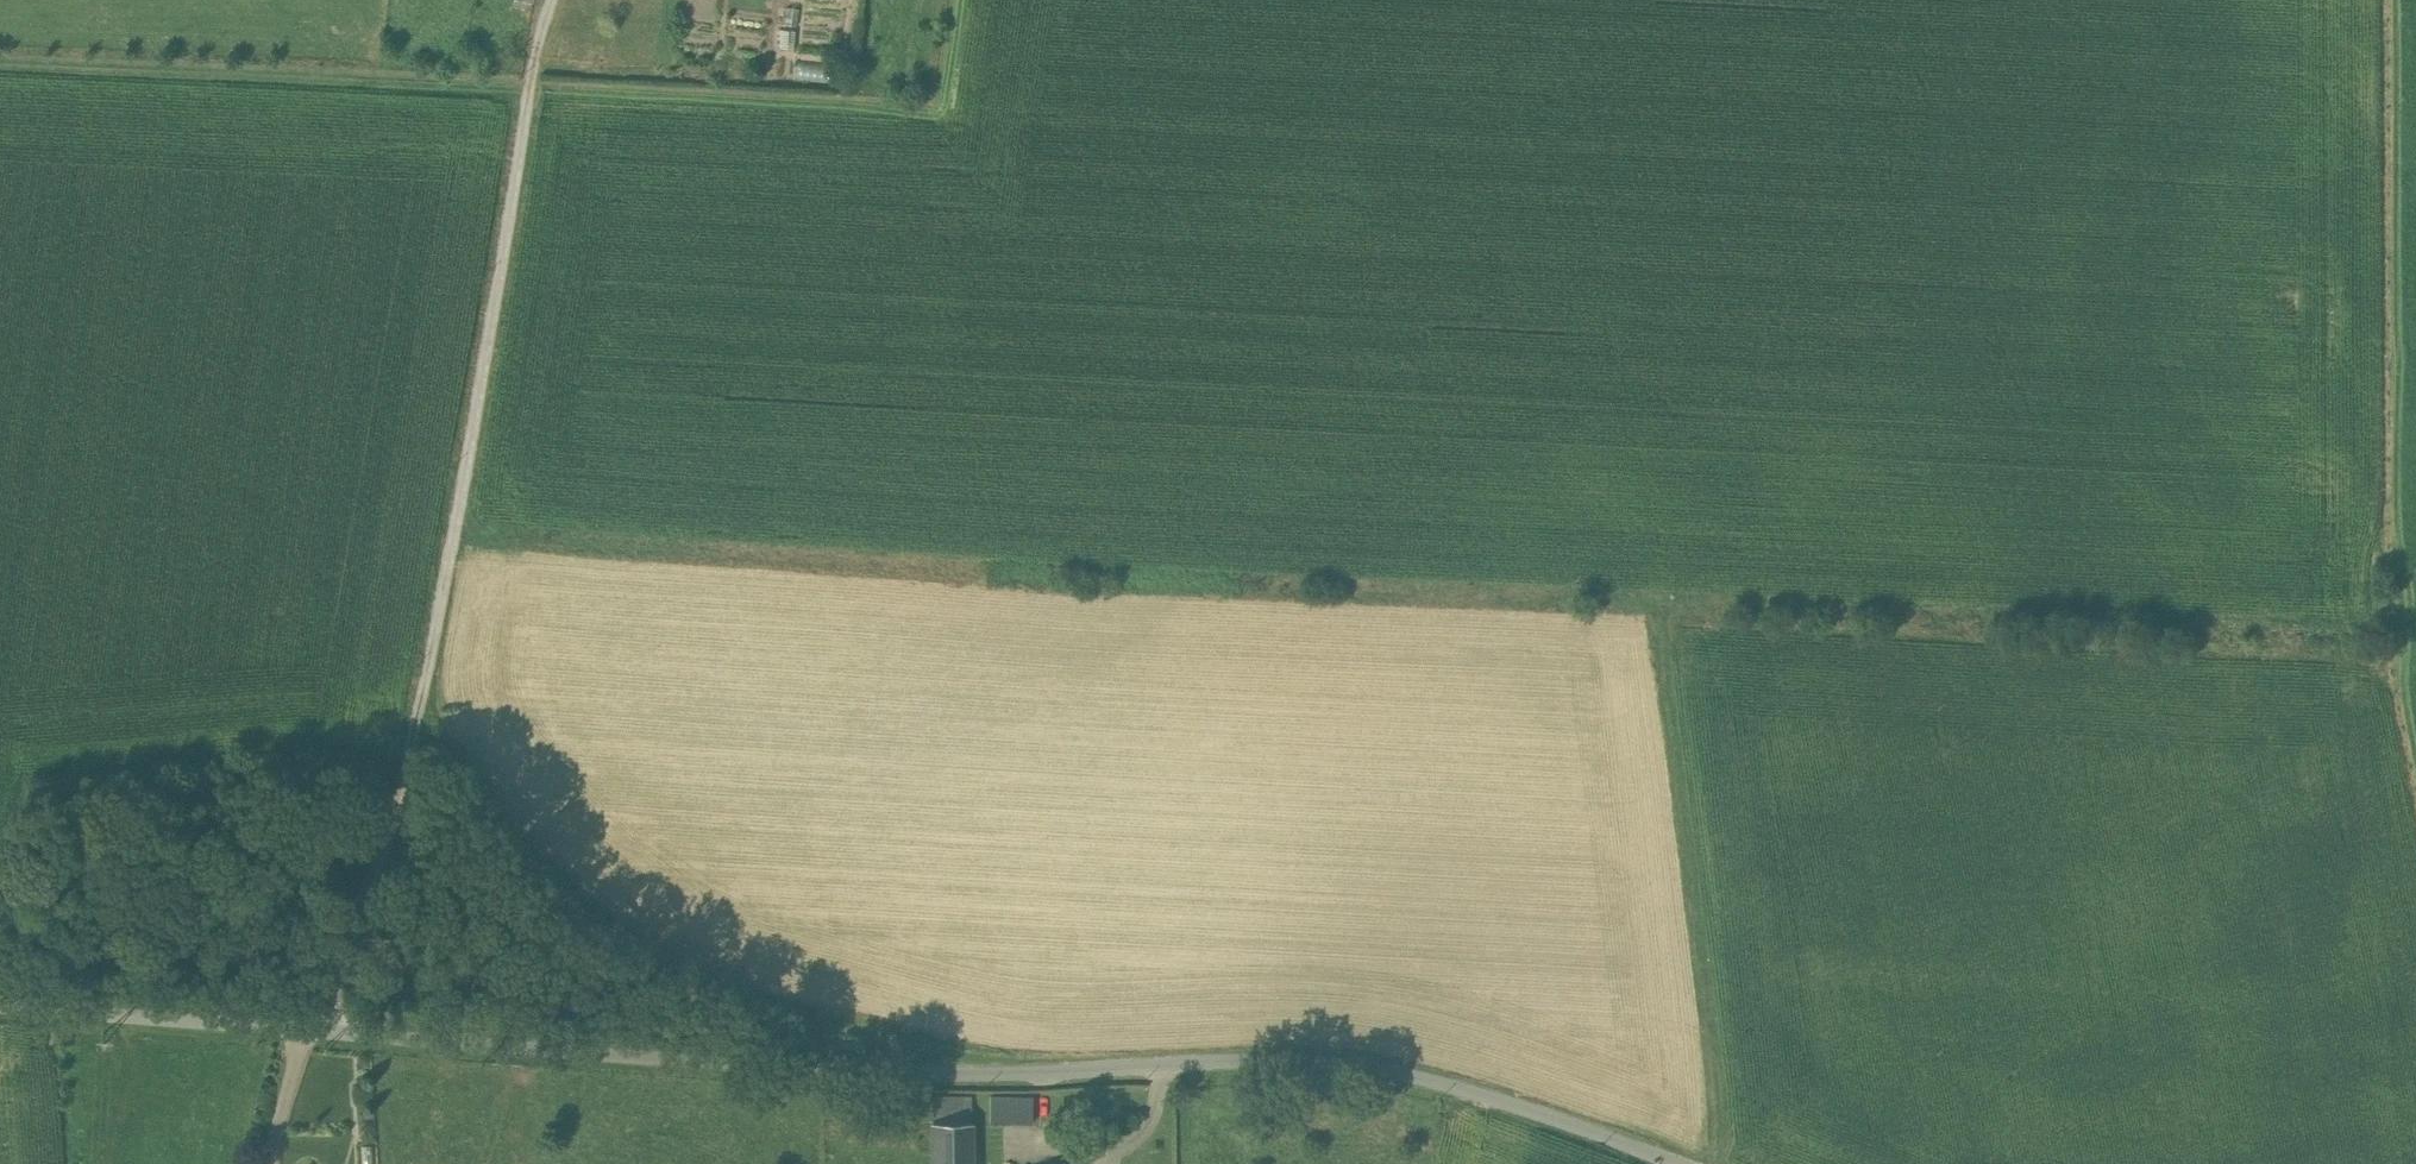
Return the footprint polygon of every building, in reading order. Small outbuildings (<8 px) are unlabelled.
[(1039,1096),(995,1097),(995,1117),(1039,1117),(1039,1096)] [(933,1118),(933,1163),(981,1163),(981,1118),(933,1118)]
